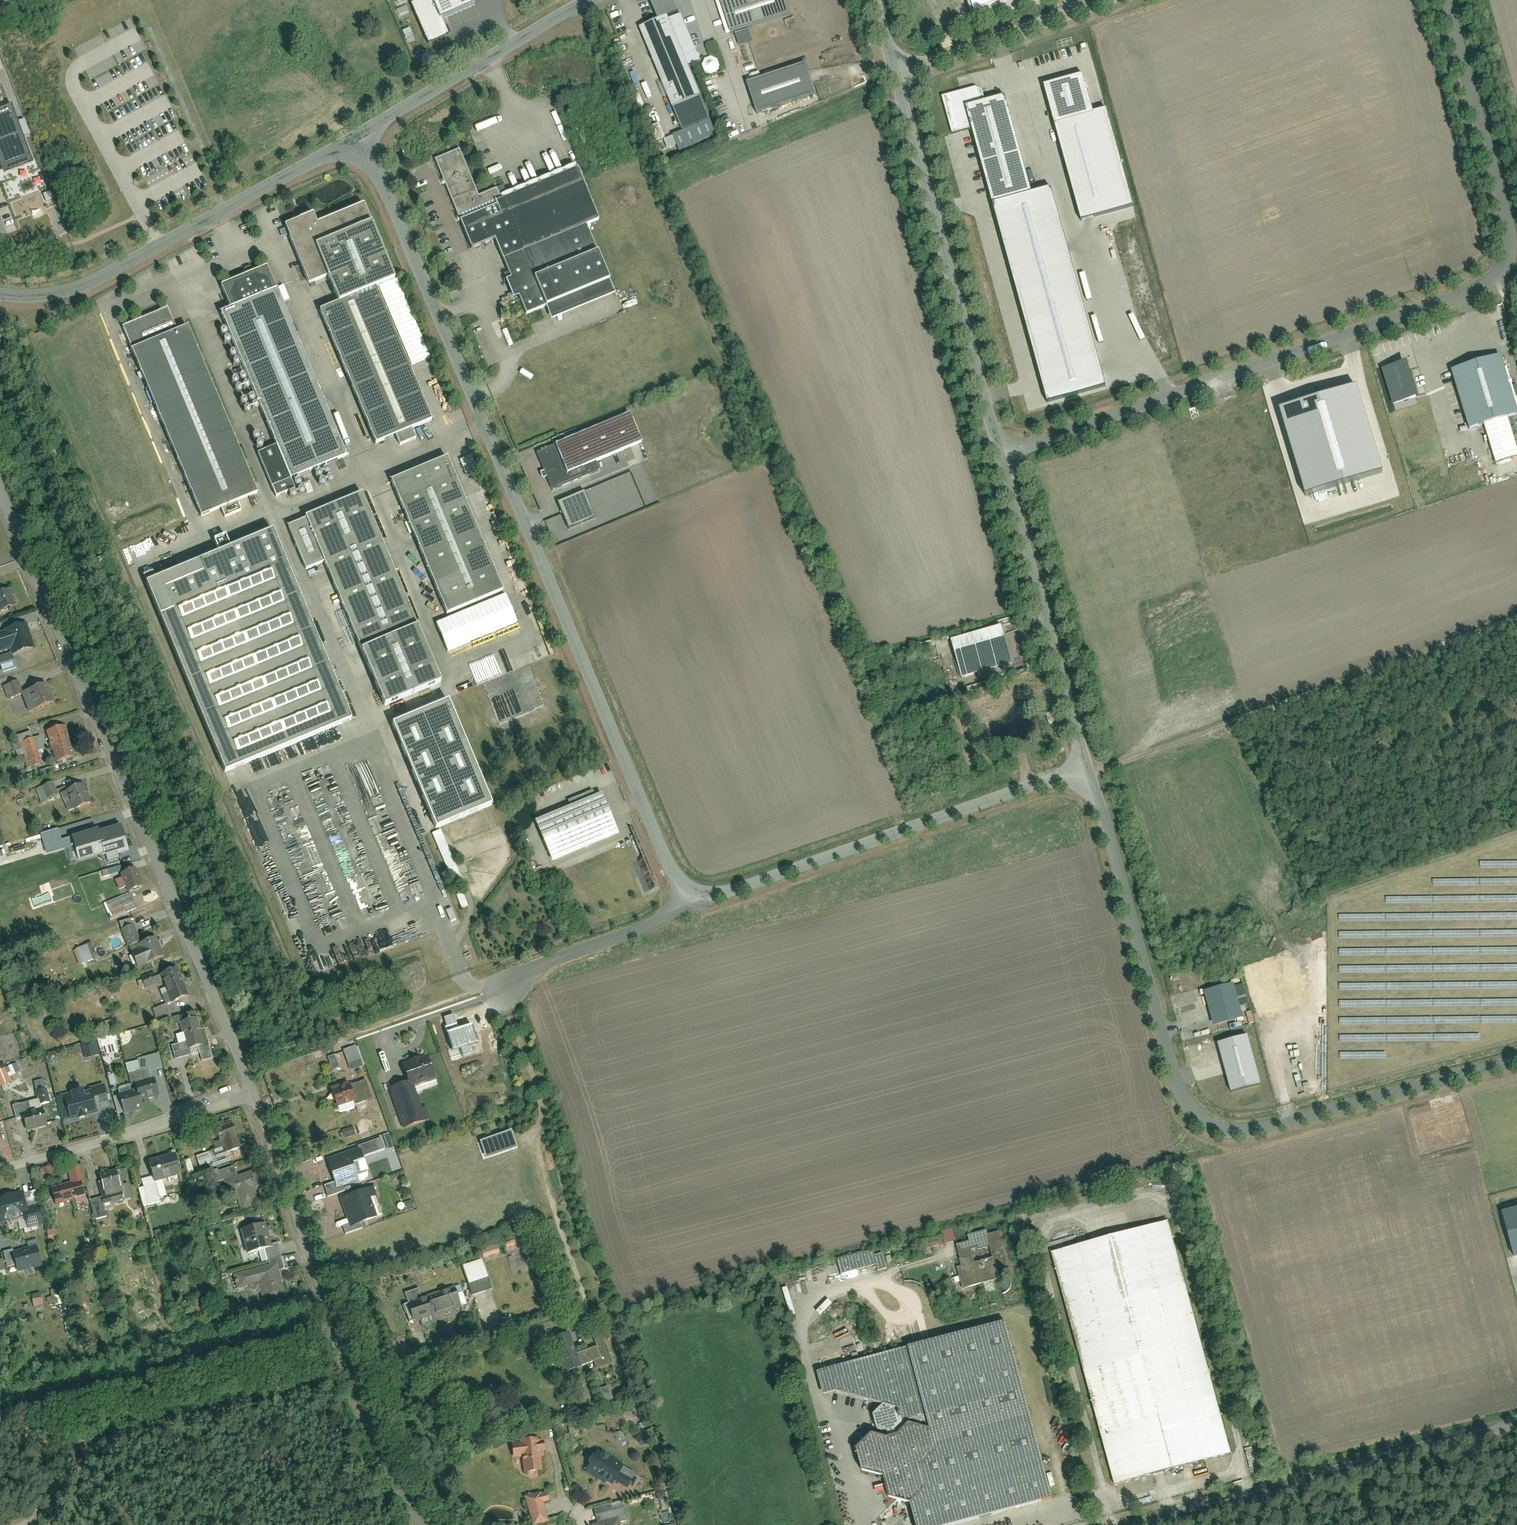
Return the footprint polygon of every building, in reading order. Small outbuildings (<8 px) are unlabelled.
[(471,0),(423,0),(410,6),(427,43),(449,33),(442,18),(473,4),(471,0)] [(652,4),(660,20),(668,17),(680,13),(674,0),(664,0),(652,4)] [(728,35),(788,16),(783,0),(732,0),(719,4),(728,35)] [(975,12),(1009,0),(970,0),(975,12)] [(669,20),(689,64),(701,60),(681,14),(669,20)] [(669,20),(668,17),(660,20),(640,30),(673,108),(701,96),(689,64),(669,20)] [(422,61),(428,51),(420,46),(414,56),(422,61)] [(710,56),(703,68),(716,75),(722,63),(710,56)] [(746,85),(756,115),(815,95),(805,66),(746,85)] [(1090,113),(1079,76),(1042,86),(1053,124),(1090,113)] [(975,85),(940,94),(951,135),(970,129),(991,203),(1029,192),(1003,97),(986,101),(982,88),(975,85)] [(683,130),(674,133),(679,148),(718,135),(701,96),(673,108),(677,116),(683,130)] [(0,107),(0,172),(34,158),(13,102),(0,107)] [(1108,107),(1053,124),(1081,218),(1134,203),(1108,107)] [(650,126),(655,141),(665,138),(660,123),(650,126)] [(669,148),(676,144),(672,135),(665,138),(669,148)] [(458,149),(435,159),(470,245),(494,235),(512,277),(506,279),(513,296),(519,295),(526,312),(545,305),(550,318),(615,292),(586,223),(599,218),(576,163),(499,195),(495,187),(477,195),(458,149)] [(1052,187),(991,203),(1048,405),(1108,385),(1052,187)] [(316,216),(289,227),(313,286),(332,278),(343,304),(323,313),(378,447),(434,424),(379,290),(397,283),(366,207),(320,226),(316,216)] [(345,455),(267,270),(223,289),(232,311),(223,315),(278,447),(258,456),(277,500),(296,491),(291,478),(345,455)] [(168,311),(123,330),(203,517),(257,494),(187,330),(178,334),(168,311)] [(1498,357),(1449,373),(1467,430),(1516,414),(1516,413),(1498,357)] [(1416,399),(1405,363),(1380,370),(1391,407),(1416,399)] [(1382,465),(1356,379),(1275,404),(1301,488),(1382,465)] [(628,416),(538,455),(552,489),(600,471),(597,463),(641,444),(628,416)] [(503,589),(449,459),(393,482),(446,612),(503,589)] [(585,490),(558,501),(570,529),(598,517),(585,490)] [(441,680),(363,495),(291,525),(309,568),(325,561),(385,703),(441,680)] [(273,531),(148,583),(227,773),(352,721),(273,531)] [(152,572),(143,575),(145,581),(154,578),(152,572)] [(12,588),(0,592),(0,600),(3,609),(19,604),(12,588)] [(518,623),(507,594),(436,623),(447,651),(518,623)] [(38,646),(29,621),(0,632),(0,639),(5,650),(0,651),(0,658),(2,664),(18,660),(16,654),(38,646)] [(1013,665),(1003,629),(952,642),(962,679),(1013,665)] [(18,680),(3,686),(8,699),(23,693),(18,680)] [(58,701),(49,682),(33,688),(41,708),(58,701)] [(488,806),(444,703),(388,727),(432,830),(488,806)] [(68,725),(49,730),(54,746),(74,741),(68,725)] [(18,756),(24,755),(27,768),(41,764),(38,750),(45,748),(41,735),(33,737),(31,732),(13,736),(18,756)] [(77,756),(74,741),(54,746),(59,761),(77,756)] [(42,777),(56,772),(54,765),(40,770),(42,777)] [(36,787),(40,801),(59,795),(54,781),(36,787)] [(87,783),(69,791),(77,809),(95,803),(87,783)] [(618,837),(600,795),(537,822),(554,863),(618,837)] [(137,851),(135,846),(129,828),(109,837),(108,833),(82,841),(87,862),(112,855),(113,858),(137,851)] [(139,867),(123,873),(131,891),(147,885),(139,867)] [(104,903),(111,920),(137,908),(130,892),(104,903)] [(168,956),(159,935),(141,944),(142,947),(134,951),(141,967),(168,956)] [(80,964),(93,959),(87,944),(74,949),(80,964)] [(180,967),(163,974),(174,1002),(192,995),(180,967)] [(138,978),(141,988),(159,983),(155,972),(138,978)] [(1234,984),(1205,991),(1214,1025),(1243,1018),(1234,984)] [(158,1023),(172,1017),(166,1003),(152,1009),(158,1023)] [(208,1044),(201,1016),(183,1021),(191,1049),(208,1044)] [(101,1047),(105,1046),(108,1054),(119,1051),(114,1033),(98,1038),(101,1047)] [(1249,1035),(1219,1043),(1232,1093),(1263,1086),(1249,1035)] [(92,1042),(82,1045),(86,1059),(96,1056),(92,1042)] [(358,1044),(343,1049),(350,1070),(365,1065),(358,1044)] [(329,1056),(332,1070),(339,1069),(336,1054),(329,1056)] [(20,1072),(18,1063),(0,1068),(0,1085),(13,1081),(11,1075),(20,1072)] [(405,1128),(428,1120),(417,1086),(444,1076),(438,1065),(409,1073),(411,1080),(391,1088),(405,1128)] [(162,1096),(156,1076),(139,1080),(141,1089),(144,1100),(162,1096)] [(34,1081),(41,1105),(51,1102),(44,1078),(34,1081)] [(369,1080),(354,1084),(362,1105),(376,1100),(369,1080)] [(74,1107),(100,1101),(95,1084),(70,1091),(74,1107)] [(354,1084),(335,1090),(341,1108),(360,1100),(354,1084)] [(127,1113),(147,1107),(141,1089),(123,1093),(127,1113)] [(31,1130),(51,1125),(46,1107),(26,1112),(31,1130)] [(233,1151),(244,1147),(235,1122),(218,1128),(221,1138),(228,1137),(233,1151)] [(345,1138),(356,1134),(353,1127),(342,1131),(345,1138)] [(384,1144),(392,1141),(390,1134),(382,1136),(384,1144)] [(362,1146),(329,1157),(340,1187),(372,1177),(362,1146)] [(178,1153),(152,1160),(158,1181),(184,1174),(178,1153)] [(73,1181),(54,1186),(58,1203),(91,1196),(83,1164),(70,1168),(73,1181)] [(119,1169),(103,1174),(108,1191),(125,1187),(119,1169)] [(263,1186),(257,1169),(231,1178),(243,1210),(262,1205),(257,1188),(263,1186)] [(376,1185),(342,1197),(353,1227),(386,1215),(376,1185)] [(2,1221),(31,1214),(25,1190),(0,1196),(0,1213),(2,1221)] [(1499,1214),(1511,1259),(1516,1257),(1516,1209),(1499,1214)] [(269,1222),(243,1229),(249,1253),(275,1247),(269,1222)] [(1168,1223),(1053,1253),(1114,1484),(1230,1454),(1168,1223)] [(953,1227),(942,1230),(944,1238),(922,1243),(924,1249),(957,1240),(953,1227)] [(55,1229),(48,1230),(49,1240),(57,1240),(55,1229)] [(973,1240),(960,1244),(966,1265),(961,1268),(966,1287),(1002,1277),(1000,1267),(1012,1265),(1002,1231),(991,1234),(990,1229),(971,1234),(973,1240)] [(37,1245),(15,1251),(21,1270),(43,1265),(37,1245)] [(482,1247),(483,1257),(500,1254),(499,1245),(482,1247)] [(887,1267),(883,1252),(875,1254),(874,1249),(838,1259),(842,1273),(876,1263),(878,1269),(887,1267)] [(487,1278),(481,1260),(462,1266),(468,1285),(487,1278)] [(287,1291),(279,1262),(235,1273),(239,1288),(262,1283),(267,1300),(287,1291)] [(418,1288),(403,1293),(407,1304),(403,1305),(409,1325),(418,1321),(420,1328),(435,1323),(433,1317),(462,1307),(454,1286),(421,1297),(418,1288)] [(33,1306),(43,1305),(42,1293),(32,1294),(33,1306)] [(1005,1324),(817,1370),(823,1394),(835,1391),(883,1406),(872,1414),(876,1428),(888,1433),(890,1440),(870,1434),(855,1449),(861,1472),(882,1478),(887,1498),(909,1504),(915,1524),(954,1524),(1049,1501),(1005,1324)] [(580,1369),(568,1333),(550,1339),(562,1375),(580,1369)] [(541,1441),(519,1443),(520,1450),(511,1451),(512,1461),(521,1460),(523,1474),(542,1472),(540,1459),(543,1459),(541,1441)] [(623,1466),(593,1451),(582,1473),(611,1488),(615,1481),(628,1488),(634,1475),(622,1469),(623,1466)] [(524,1498),(530,1524),(541,1524),(547,1523),(543,1505),(549,1504),(546,1494),(540,1496),(540,1494),(524,1498)] [(610,1504),(593,1509),(597,1524),(595,1524),(618,1524),(617,1524),(626,1521),(623,1509),(612,1512),(610,1504)]
